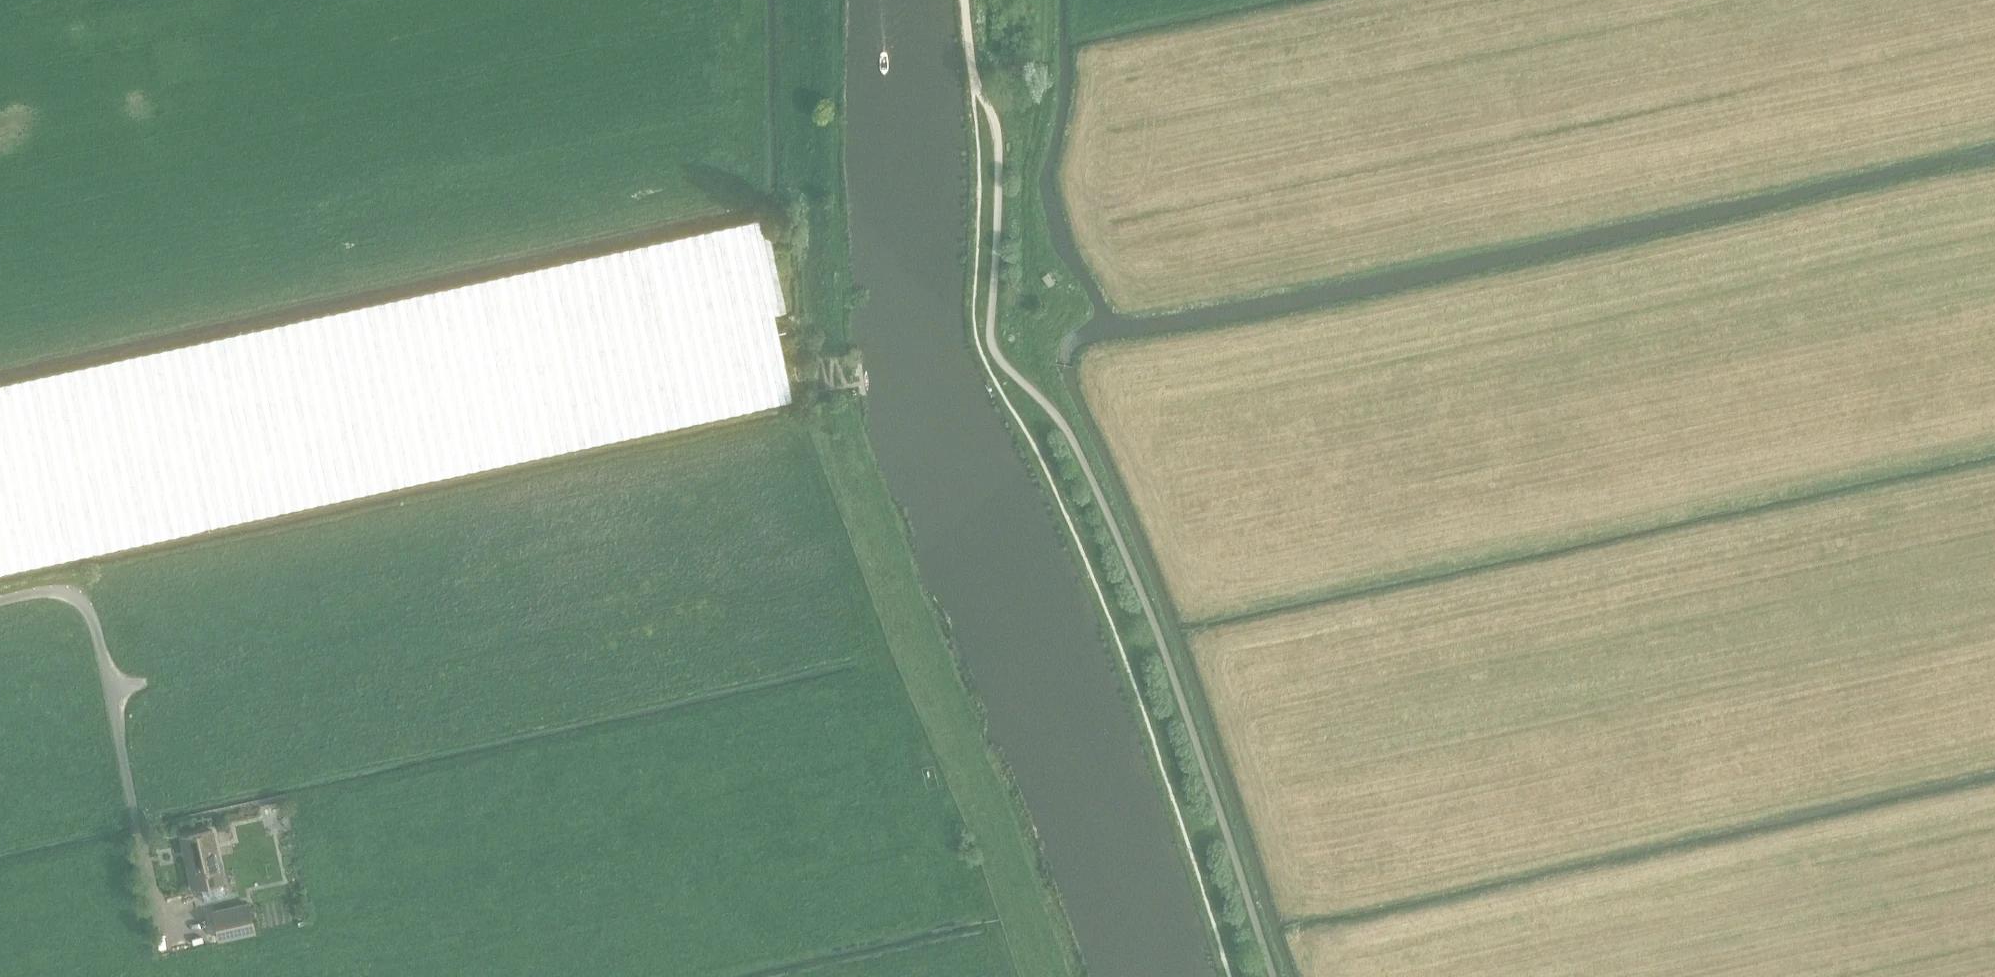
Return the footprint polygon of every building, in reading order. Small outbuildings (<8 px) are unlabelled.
[(367,491),(791,399),(773,314),(786,311),(765,218),(510,273),(0,383),(0,571),(367,491)] [(916,752),(920,777),(929,776),(925,751),(916,752)] [(193,887),(225,879),(213,828),(181,835),(193,887)] [(249,901),(212,910),(218,940),(256,932),(249,901)]
